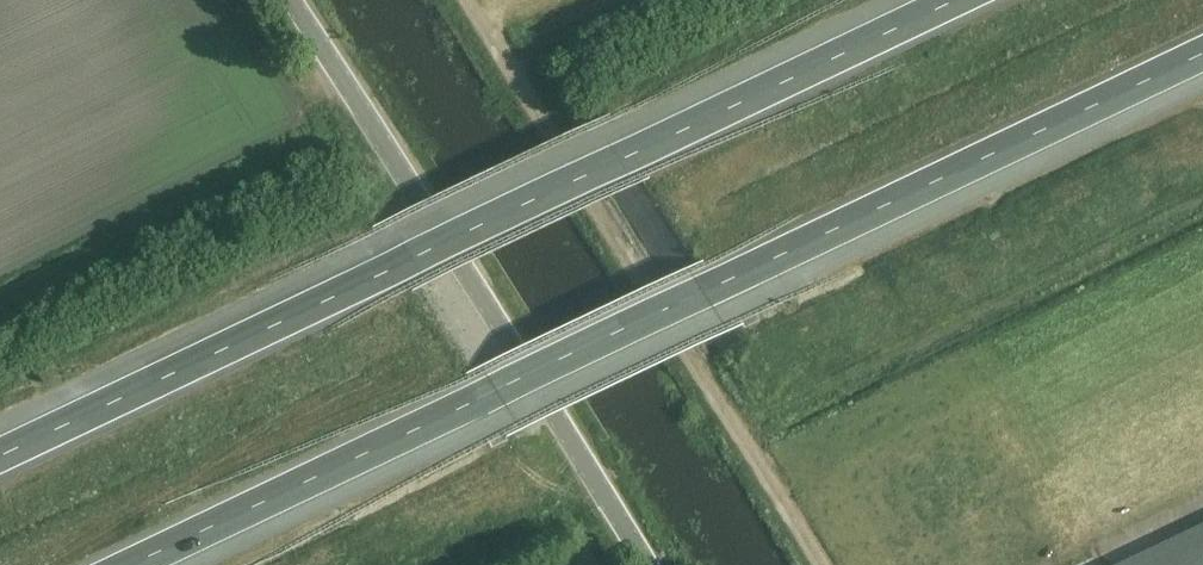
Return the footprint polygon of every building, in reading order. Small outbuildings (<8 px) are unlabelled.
[(1117,564),(1202,564),(1202,524),(1117,564)]
